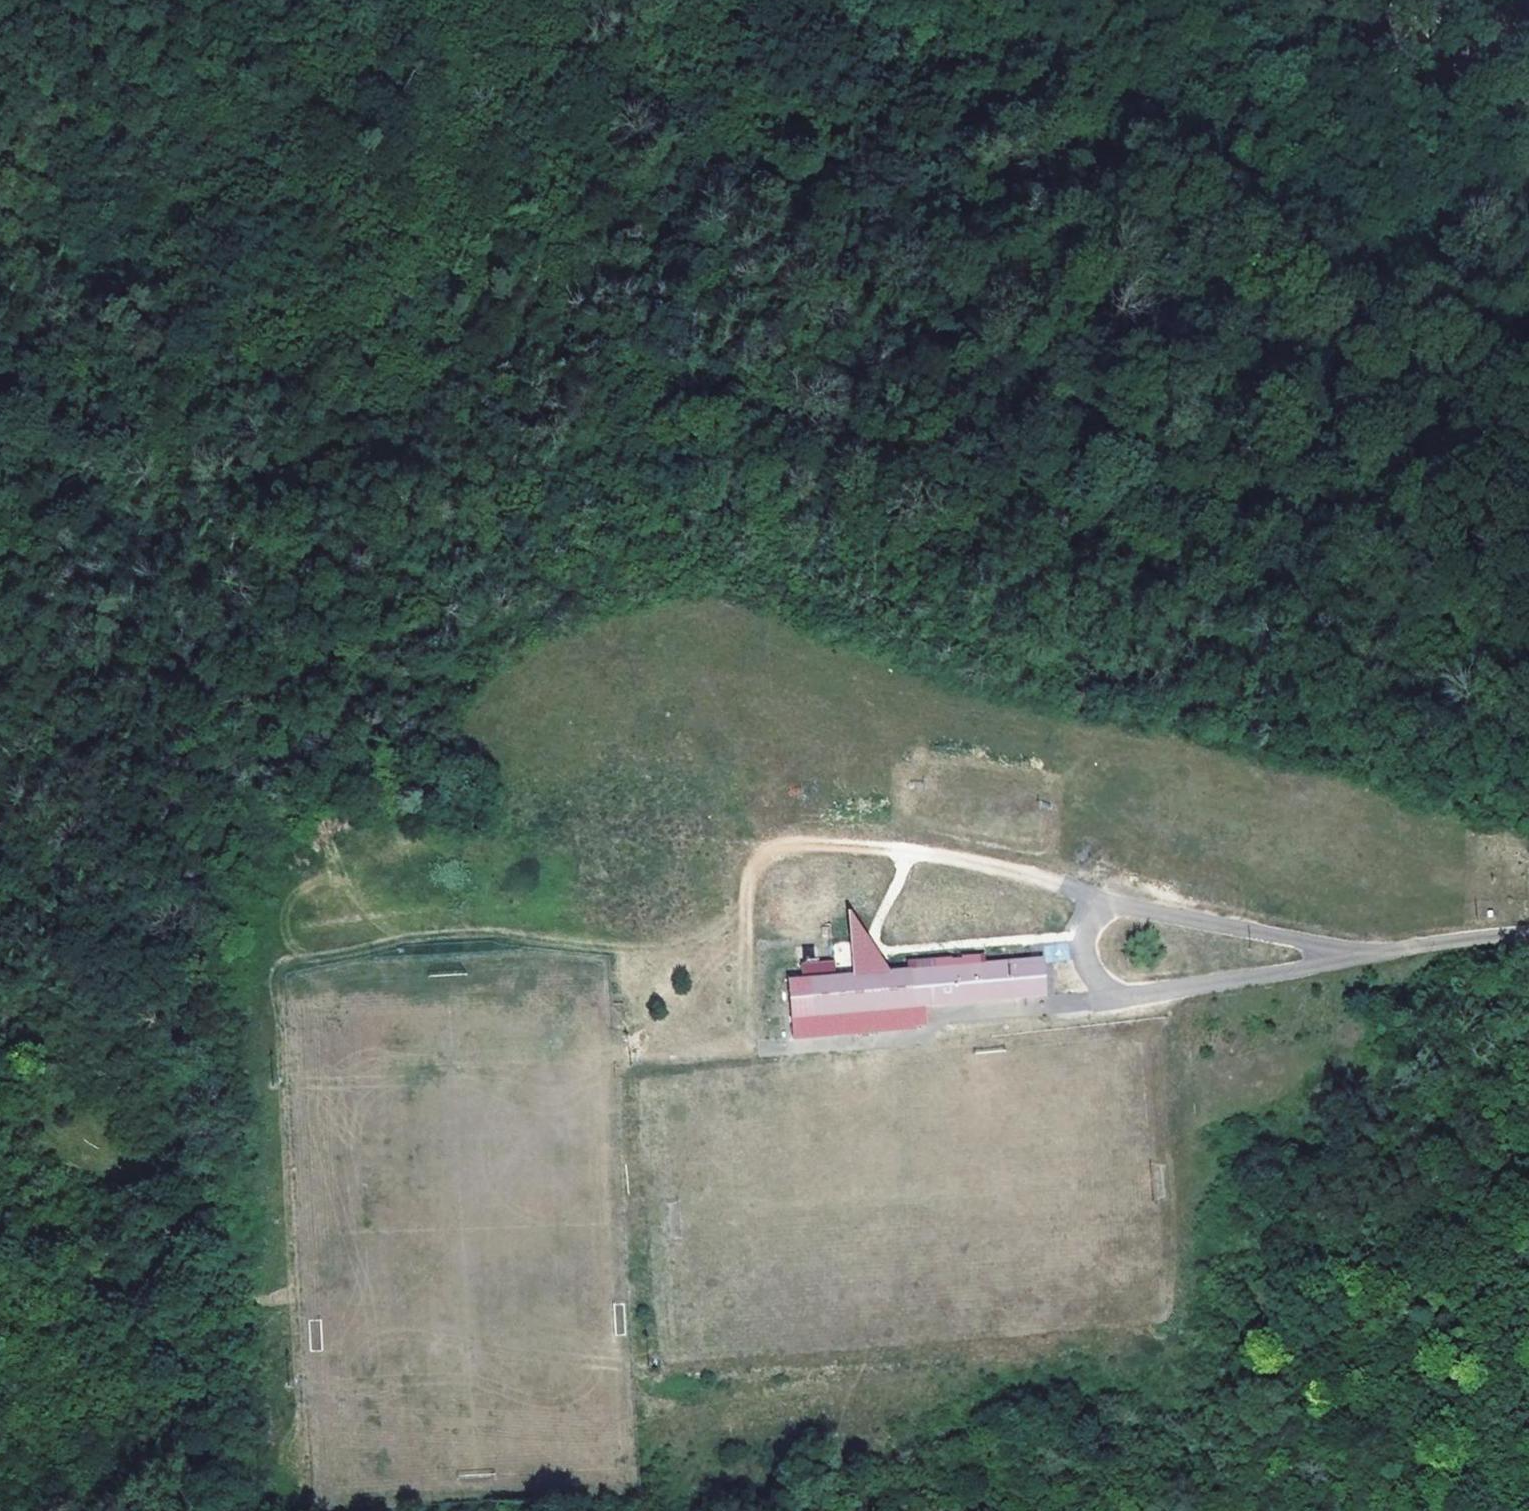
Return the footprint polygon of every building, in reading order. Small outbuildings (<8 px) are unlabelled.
[(801,976),(785,978),(791,1040),(928,1027),(926,1006),(1047,995),(1043,957),(985,962),(985,954),(906,961),(906,969),(834,975),(833,960),(799,963),(801,976)]
